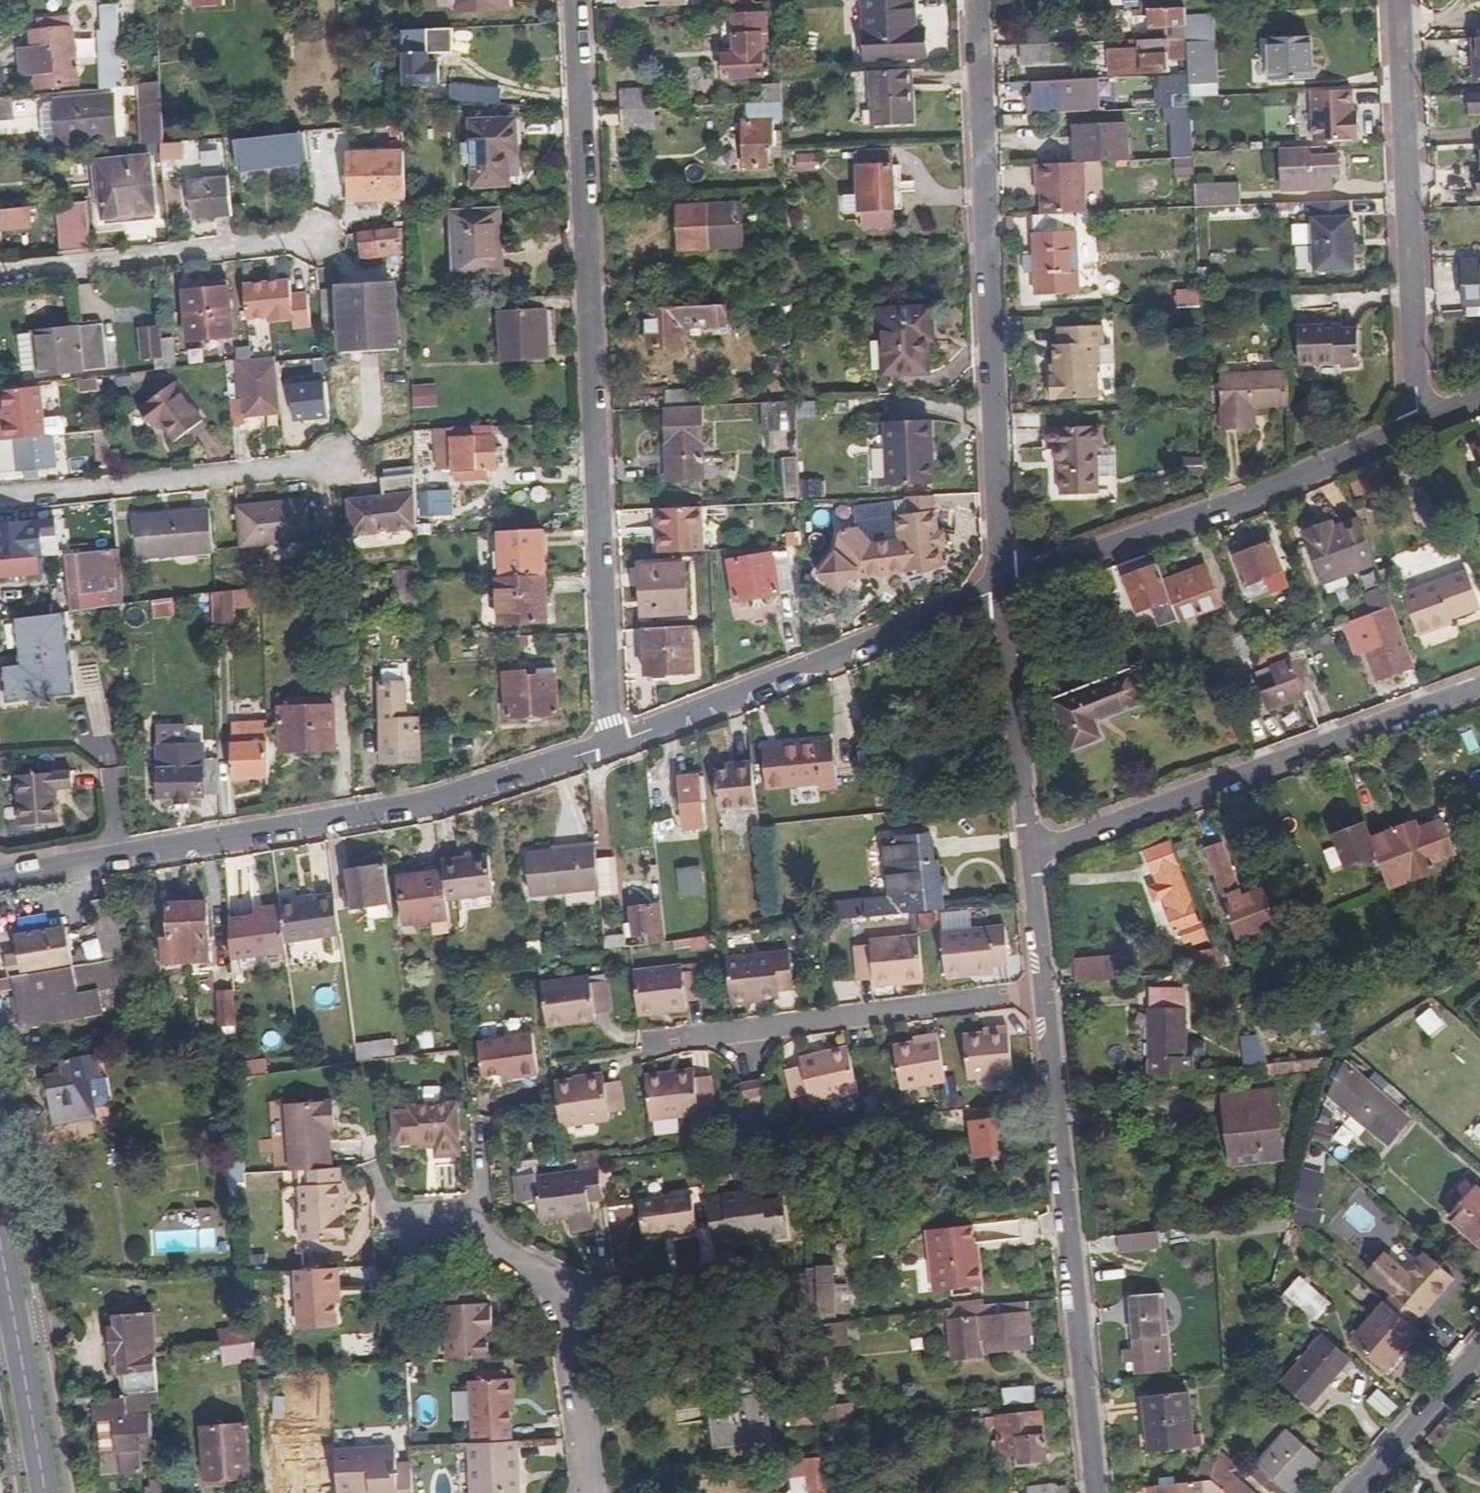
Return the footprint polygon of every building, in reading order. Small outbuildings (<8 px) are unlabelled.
[(459,11),(512,8),(511,0),(458,0),(459,11)] [(644,9),(644,0),(619,0),(620,10),(644,9)] [(914,0),(863,0),(865,60),(926,58),(925,39),(916,39),(914,0)] [(1141,10),(1149,10),(1156,10),(1156,0),(1140,0),(1141,10)] [(95,32),(97,90),(118,88),(115,31),(115,5),(100,4),(100,32),(95,32)] [(132,5),(115,5),(115,31),(132,30),(132,5)] [(1156,10),(1149,10),(1150,27),(1172,26),(1172,38),(1187,38),(1186,17),(1186,8),(1156,10)] [(79,79),(67,13),(36,18),(38,30),(29,31),(33,47),(20,49),(24,75),(36,74),(38,87),(79,79)] [(770,48),(768,15),(734,17),(736,57),(725,57),(726,78),(766,76),(764,48),(770,48)] [(450,29),(398,31),(401,86),(437,85),(437,64),(427,65),(426,54),(436,53),(451,53),(450,29)] [(1045,45),(1045,29),(1020,29),(1021,64),(1048,62),(1048,44),(1045,45)] [(1163,59),(1188,58),(1187,43),(1187,38),(1172,38),(1162,39),(1163,59)] [(1311,80),(1309,38),(1269,40),(1269,41),(1271,82),(1274,81),(1311,80)] [(1164,73),(1163,59),(1162,39),(1137,40),(1137,48),(1105,50),(1106,76),(1164,73)] [(1274,81),(1271,82),(1269,41),(1262,41),(1262,61),(1267,61),(1268,84),(1274,84),(1274,81)] [(1188,58),(1188,75),(1189,85),(1214,84),(1214,81),(1212,42),(1187,43),(1188,58)] [(427,65),(437,64),(436,53),(426,54),(427,65)] [(915,127),(913,71),(873,73),(876,129),(915,127)] [(1189,85),(1188,75),(1166,76),(1166,94),(1172,94),(1172,105),(1190,105),(1189,98),(1189,85)] [(470,80),(469,100),(494,102),(495,82),(470,80)] [(1031,83),(1033,116),(1087,114),(1085,80),(1031,83)] [(1214,84),(1189,85),(1189,98),(1198,98),(1219,97),(1219,81),(1214,81),(1214,84)] [(158,84),(135,86),(139,147),(151,146),(158,145),(160,145),(158,84)] [(784,104),(783,85),(764,85),(765,104),(784,104)] [(627,92),(627,110),(652,109),(652,91),(627,92)] [(1467,94),(1469,112),(1479,112),(1479,94),(1467,94)] [(53,101),(58,154),(117,149),(111,97),(53,101)] [(0,98),(0,118),(10,117),(8,98),(0,98)] [(1198,98),(1189,98),(1190,105),(1190,107),(1198,106),(1198,98)] [(1340,135),(1339,102),(1311,103),(1313,135),(1340,135)] [(774,121),(784,121),(784,104),(765,104),(747,105),(748,122),(774,121)] [(652,109),(627,110),(628,131),(657,129),(657,109),(652,109)] [(515,156),(513,119),(468,121),(472,186),(507,184),(506,156),(515,156)] [(775,133),(774,121),(748,122),(744,123),(745,170),(771,169),(771,161),(783,161),(782,133),(775,133)] [(1077,126),(1079,162),(1129,160),(1127,124),(1077,126)] [(239,172),(306,163),(303,134),(236,143),(239,172)] [(1162,144),(1162,158),(1182,158),(1192,157),(1192,152),(1191,136),(1178,136),(1178,143),(1162,144)] [(153,162),(159,160),(158,145),(151,146),(153,162)] [(1326,156),(1326,145),(1290,147),(1292,190),(1338,189),(1337,174),(1337,156),(1326,156)] [(181,160),(181,149),(162,149),(162,161),(181,160)] [(860,194),(861,212),(903,210),(903,195),(895,195),(894,168),(893,151),(858,152),(859,170),(860,194)] [(404,201),(402,155),(347,157),(349,204),(404,201)] [(800,156),(801,173),(822,173),(821,163),(831,163),(830,155),(800,156)] [(1345,155),(1337,156),(1337,174),(1345,174),(1345,155)] [(1182,167),(1192,167),(1192,157),(1182,158),(1182,167)] [(150,213),(144,159),(94,164),(100,218),(150,213)] [(1040,194),(1041,214),(1073,213),(1081,212),(1079,162),(1035,164),(1036,183),(1040,182),(1040,194)] [(192,221),(231,218),(226,179),(188,183),(192,221)] [(1193,187),(1195,207),(1240,205),(1239,185),(1193,187)] [(844,213),(861,212),(860,194),(843,194),(844,213)] [(60,255),(88,252),(89,252),(85,204),(54,207),(60,255)] [(741,249),(739,206),(678,210),(679,252),(741,249)] [(0,213),(0,230),(27,227),(26,210),(0,213)] [(492,254),(490,211),(450,215),(453,274),(499,271),(498,254),(492,254)] [(1041,214),(1032,215),(1033,232),(1074,230),(1073,213),(1041,214)] [(1314,221),(1316,277),(1359,275),(1356,219),(1314,221)] [(395,230),(358,233),(360,260),(397,254),(395,230)] [(1074,230),(1033,232),(1034,250),(1018,251),(1019,270),(1035,269),(1036,293),(1079,292),(1074,230)] [(1463,271),(1466,308),(1479,307),(1479,270),(1463,271)] [(286,280),(240,286),(245,319),(268,316),(268,321),(291,318),(292,327),(307,326),(303,293),(288,295),(286,280)] [(1175,308),(1198,307),(1197,291),(1197,287),(1174,288),(1175,308)] [(231,336),(225,288),(180,294),(186,342),(231,336)] [(338,329),(336,288),(322,289),(325,330),(338,329)] [(340,289),(341,350),(396,343),(395,288),(340,289)] [(544,312),(543,296),(499,298),(500,315),(502,315),(505,363),(549,360),(547,312),(544,312)] [(721,306),(646,309),(648,348),(682,346),(681,327),(714,325),(714,330),(726,329),(726,317),(721,317),(721,306)] [(930,374),(928,342),(927,330),(934,330),(933,310),(882,313),(885,376),(930,374)] [(31,335),(17,337),(22,373),(36,371),(37,378),(105,368),(99,325),(31,335)] [(1053,343),(1054,361),(1054,373),(1049,373),(1050,396),(1095,395),(1095,389),(1094,364),(1099,364),(1099,362),(1099,342),(1102,342),(1102,325),(1058,326),(1058,343),(1053,343)] [(1355,329),(1340,330),(1326,330),(1326,325),(1297,326),(1298,361),(1337,360),(1338,364),(1357,363),(1355,329)] [(159,371),(177,368),(172,326),(140,330),(143,359),(157,357),(159,371)] [(248,341),(233,343),(234,356),(250,354),(248,341)] [(1102,342),(1099,342),(1099,362),(1112,361),(1112,342),(1102,342)] [(246,414),(281,411),(276,358),(251,360),(235,362),(236,374),(238,398),(239,399),(242,398),(244,414),(246,414)] [(235,362),(225,363),(226,375),(236,374),(235,362)] [(1266,405),(1288,404),(1287,371),(1219,374),(1221,429),(1253,428),(1253,414),(1252,405),(1266,405)] [(117,378),(118,389),(133,387),(132,375),(117,378)] [(99,379),(79,381),(80,393),(100,391),(99,379)] [(201,421),(173,381),(136,407),(149,425),(155,420),(170,442),(201,421)] [(437,383),(413,383),(414,406),(438,405),(437,383)] [(1,441),(42,436),(36,385),(1,388),(4,416),(0,416),(0,429),(1,441)] [(664,393),(664,408),(698,407),(697,392),(664,393)] [(239,399),(238,398),(229,399),(232,422),(247,421),(246,414),(244,414),(242,398),(239,399)] [(328,431),(325,399),(293,402),(296,433),(328,431)] [(795,404),(760,406),(762,434),(796,433),(795,404)] [(1266,413),(1266,405),(1252,405),(1253,414),(1266,413)] [(698,407),(664,408),(667,478),(704,477),(701,407),(698,407)] [(891,487),(929,485),(927,453),(934,453),(932,423),(888,425),(891,487)] [(1102,445),(1101,425),(1046,427),(1047,447),(1055,447),(1053,451),(1054,455),(1056,460),(1059,459),(1060,494),(1098,492),(1096,445),(1102,445)] [(451,428),(435,428),(436,449),(438,449),(452,449),(454,480),(454,481),(475,479),(475,471),(495,469),(493,426),(451,428)] [(0,441),(0,467),(52,461),(49,436),(42,436),(1,441),(0,441)] [(95,437),(97,460),(109,459),(108,436),(95,437)] [(797,454),(797,439),(788,439),(789,454),(797,454)] [(1469,449),(1479,475),(1479,445),(1469,449)] [(454,480),(452,449),(438,449),(439,470),(442,470),(442,472),(424,473),(425,487),(443,486),(443,480),(454,480)] [(927,453),(929,485),(935,484),(934,453),(927,453)] [(799,498),(798,458),(780,459),(782,499),(799,498)] [(415,527),(413,474),(382,478),(383,496),(347,501),(351,535),(415,527)] [(1365,475),(1346,484),(1351,496),(1370,487),(1365,475)] [(802,500),(825,498),(823,479),(800,480),(802,500)] [(454,516),(455,489),(421,487),(420,515),(454,516)] [(944,571),(936,497),(906,499),(908,517),(896,519),(898,542),(873,545),(859,528),(841,532),(836,550),(819,574),(841,592),(854,574),(890,569),(894,574),(923,571),(923,575),(944,571)] [(105,553),(117,551),(112,500),(100,501),(105,553)] [(310,541),(307,502),(237,507),(240,546),(310,541)] [(657,508),(659,553),(700,551),(699,507),(657,508)] [(136,558),(213,552),(210,509),(133,516),(136,558)] [(1377,566),(1359,520),(1332,528),(1327,530),(1324,524),(1302,531),(1323,585),(1377,566)] [(1327,530),(1332,528),(1330,522),(1324,524),(1327,530)] [(30,523),(0,525),(0,561),(32,558),(30,523)] [(543,574),(540,530),(498,532),(501,576),(543,574)] [(1284,574),(1273,543),(1237,557),(1248,585),(1284,574)] [(69,611),(121,604),(117,551),(105,553),(65,556),(69,611)] [(795,591),(788,552),(729,563),(736,602),(795,591)] [(0,564),(0,577),(38,573),(36,560),(0,564)] [(686,613),(684,565),(640,567),(643,615),(686,613)] [(416,566),(397,568),(399,615),(418,614),(417,581),(416,566)] [(1114,566),(1097,573),(1106,597),(1123,590),(1114,566)] [(1166,584),(1160,566),(1135,576),(1137,582),(1129,585),(1139,614),(1156,608),(1163,627),(1180,620),(1166,584)] [(1180,620),(1180,622),(1221,607),(1207,569),(1166,584),(1180,620)] [(1479,606),(1466,570),(1403,593),(1417,634),(1452,622),(1450,616),(1479,606)] [(545,621),(543,574),(501,576),(496,577),(499,624),(545,621)] [(1371,613),(1391,606),(1383,584),(1363,591),(1371,613)] [(216,592),(210,593),(211,621),(232,619),(232,608),(256,607),(256,586),(231,590),(216,592)] [(173,613),(172,597),(150,600),(152,618),(174,615),(173,613)] [(1376,623),(1395,616),(1391,606),(1371,613),(1360,617),(1364,627),(1369,625),(1375,641),(1381,639),(1376,623)] [(61,612),(12,619),(18,665),(0,667),(0,669),(5,702),(72,693),(61,612)] [(1377,679),(1414,665),(1395,616),(1376,623),(1381,639),(1375,641),(1364,645),(1377,679)] [(1306,617),(1292,623),(1297,636),(1311,630),(1306,617)] [(692,626),(643,628),(644,673),(693,671),(692,626)] [(1226,640),(1235,665),(1257,657),(1248,632),(1226,640)] [(538,634),(516,635),(516,645),(533,644),(533,640),(539,640),(538,634)] [(1293,657),(1294,661),(1305,657),(1299,641),(1288,645),(1293,657)] [(1268,707),(1307,693),(1305,689),(1294,661),(1293,657),(1262,670),(1264,676),(1256,678),(1268,707)] [(1294,661),(1305,689),(1317,684),(1306,657),(1305,657),(1294,661)] [(1138,667),(1132,669),(1137,682),(1143,680),(1138,667)] [(521,671),(504,672),(506,716),(556,714),(554,670),(535,671),(536,676),(521,677),(521,671)] [(1143,703),(1132,671),(1051,703),(1069,750),(1101,737),(1095,722),(1143,703)] [(404,720),(402,690),(381,690),(382,763),(419,761),(418,720),(404,720)] [(1308,704),(1302,706),(1307,720),(1313,718),(1308,704)] [(331,750),(331,708),(279,708),(280,751),(331,750)] [(249,744),(266,743),(266,723),(248,724),(249,744)] [(247,778),(267,778),(266,743),(249,744),(248,724),(231,724),(232,783),(246,784),(247,778)] [(828,785),(822,737),(762,745),(767,784),(818,778),(819,786),(828,785)] [(155,749),(157,798),(171,797),(171,803),(183,803),(183,797),(201,797),(201,794),(217,794),(216,760),(200,761),(200,748),(155,749)] [(758,809),(752,768),(736,769),(736,773),(728,773),(717,775),(721,813),(758,809)] [(70,786),(69,771),(13,775),(17,825),(55,822),(52,788),(70,786)] [(707,802),(705,779),(700,779),(700,777),(680,779),(684,829),(698,828),(699,835),(704,835),(702,802),(707,802)] [(1371,837),(1365,822),(1332,834),(1346,870),(1378,858),(1371,837)] [(1371,837),(1378,858),(1390,891),(1432,876),(1429,866),(1454,857),(1442,823),(1417,832),(1413,823),(1371,837)] [(917,912),(940,910),(939,895),(952,894),(954,891),(953,880),(949,879),(937,880),(933,836),(889,840),(895,897),(868,901),(869,918),(917,912)] [(1176,933),(1195,927),(1202,924),(1168,841),(1145,850),(1158,882),(1151,886),(1156,899),(1168,896),(1173,908),(1168,911),(1176,933)] [(1190,856),(1185,842),(1175,846),(1181,860),(1190,856)] [(1243,894),(1222,842),(1206,849),(1241,936),(1276,924),(1263,887),(1243,894)] [(598,868),(595,850),(527,856),(532,898),(600,892),(598,868)] [(442,865),(443,873),(447,904),(492,899),(488,859),(442,865)] [(346,908),(391,901),(385,864),(347,869),(351,895),(345,897),(346,908)] [(600,892),(601,904),(615,903),(611,868),(598,868),(600,892)] [(404,927),(449,921),(447,904),(443,873),(399,879),(404,927)] [(701,898),(699,875),(680,876),(682,899),(701,898)] [(262,921),(281,919),(279,906),(278,901),(278,898),(253,902),(252,893),(238,895),(244,936),(264,933),(262,921)] [(278,901),(279,906),(314,901),(314,899),(314,896),(278,901)] [(106,960),(108,959),(125,956),(112,897),(93,901),(106,960)] [(281,919),(284,943),(340,935),(335,897),(314,899),(314,901),(279,906),(281,919)] [(849,902),(850,919),(869,918),(868,901),(849,902)] [(208,960),(206,902),(168,904),(170,938),(162,939),(163,963),(208,960)] [(836,903),(838,920),(850,919),(849,902),(836,903)] [(657,935),(657,945),(667,944),(662,906),(634,909),(636,937),(657,935)] [(283,932),(281,919),(262,921),(264,933),(283,932)] [(75,924),(77,936),(90,934),(88,922),(75,924)] [(1202,924),(1195,927),(1199,937),(1206,934),(1203,924),(1202,924)] [(5,958),(9,977),(72,966),(95,962),(90,934),(77,936),(68,937),(67,927),(16,936),(19,955),(5,958)] [(1010,966),(1007,929),(943,935),(946,978),(996,973),(996,967),(1010,966)] [(875,986),(923,981),(919,936),(870,940),(871,949),(857,950),(860,979),(874,977),(875,986)] [(1479,961),(1479,946),(1470,953),(1476,964),(1479,961)] [(1197,969),(1232,965),(1224,947),(1195,950),(1197,969)] [(787,951),(725,957),(729,1001),(777,995),(777,987),(791,985),(787,951)] [(1076,961),(1078,982),(1126,977),(1123,955),(1076,961)] [(111,978),(126,976),(125,956),(108,959),(111,978)] [(1468,969),(1478,979),(1479,977),(1479,961),(1476,964),(1468,969)] [(9,977),(0,978),(2,991),(15,988),(22,1025),(81,1015),(72,966),(9,977)] [(634,972),(639,1015),(687,1009),(686,1001),(702,999),(698,971),(684,972),(683,966),(634,972)] [(247,973),(232,974),(233,989),(248,988),(247,973)] [(543,985),(549,1028),(597,1022),(596,1014),(611,1013),(607,977),(543,985)] [(1150,987),(1152,1074),(1186,1070),(1185,986),(1150,987)] [(220,1025),(234,1025),(233,991),(218,992),(220,1025)] [(1433,1006),(1417,1018),(1431,1036),(1447,1024),(1433,1006)] [(1324,1008),(1301,1015),(1308,1034),(1330,1026),(1324,1008)] [(433,1028),(417,1029),(419,1047),(435,1046),(433,1028)] [(537,1073),(532,1030),(515,1033),(515,1036),(478,1041),(482,1074),(508,1071),(509,1077),(537,1073)] [(1020,1078),(1015,1032),(999,1034),(999,1039),(972,1042),(976,1083),(1020,1078)] [(1245,1036),(1247,1050),(1259,1049),(1257,1035),(1245,1036)] [(354,1045),(357,1060),(371,1059),(411,1053),(409,1037),(354,1045)] [(1192,1039),(1193,1054),(1207,1053),(1206,1038),(1192,1039)] [(949,1080),(945,1042),(928,1043),(929,1049),(898,1052),(901,1090),(949,1086),(949,1080)] [(858,1087),(850,1049),(801,1060),(802,1067),(788,1070),(794,1095),(808,1091),(810,1098),(858,1087)] [(104,1100),(96,1053),(63,1060),(64,1072),(47,1075),(56,1120),(96,1112),(95,1105),(104,1100)] [(1316,1058),(1265,1062),(1267,1076),(1318,1071),(1316,1058)] [(1331,1094),(1347,1065),(1348,1063),(1341,1059),(1324,1090),(1331,1094)] [(245,1075),(261,1073),(259,1060),(244,1062),(245,1075)] [(1332,1097),(1326,1103),(1343,1118),(1349,1111),(1388,1146),(1410,1121),(1347,1065),(1331,1094),(1330,1096),(1332,1097)] [(646,1077),(650,1118),(699,1112),(698,1106),(714,1105),(711,1078),(695,1079),(694,1072),(646,1077)] [(229,1092),(239,1092),(238,1076),(228,1077),(229,1092)] [(557,1083),(561,1112),(562,1125),(610,1118),(610,1113),(624,1111),(621,1082),(606,1084),(605,1077),(557,1083)] [(763,1078),(741,1080),(742,1093),(765,1090),(763,1078)] [(949,1086),(951,1109),(969,1108),(967,1094),(961,1095),(960,1079),(949,1080),(949,1086)] [(1284,1160),(1277,1090),(1225,1097),(1232,1165),(1284,1160)] [(394,1143),(419,1140),(434,1139),(435,1145),(435,1155),(460,1152),(456,1101),(408,1104),(409,1110),(392,1111),(394,1143)] [(286,1105),(289,1173),(299,1172),(330,1169),(327,1131),(327,1125),(334,1124),(333,1102),(286,1105)] [(951,1109),(936,1111),(938,1122),(968,1119),(970,1136),(972,1153),(972,1155),(1012,1151),(1007,1104),(969,1108),(951,1109)] [(1315,1138),(1334,1143),(1338,1125),(1319,1121),(1315,1138)] [(972,1153),(970,1136),(955,1137),(957,1154),(972,1153)] [(244,1176),(242,1147),(233,1147),(233,1157),(222,1158),(231,1196),(245,1195),(244,1176)] [(460,1164),(460,1152),(435,1155),(436,1165),(460,1164)] [(579,1169),(599,1167),(598,1155),(578,1157),(579,1169)] [(1329,1172),(1305,1166),(1301,1184),(1320,1189),(1314,1212),(1295,1207),(1292,1219),(1302,1228),(1320,1232),(1325,1212),(1319,1211),(1329,1172)] [(587,1197),(603,1197),(599,1167),(533,1175),(539,1215),(570,1212),(570,1216),(588,1214),(587,1197)] [(330,1169),(299,1172),(302,1220),(297,1221),(299,1240),(338,1238),(338,1212),(342,1212),(342,1186),(339,1186),(339,1169),(330,1169)] [(1301,1184),(1295,1207),(1314,1212),(1320,1189),(1301,1184)] [(1478,1187),(1451,1219),(1479,1244),(1479,1189),(1478,1187)] [(707,1198),(714,1248),(730,1247),(729,1241),(739,1239),(740,1244),(761,1241),(761,1235),(767,1234),(767,1239),(773,1243),(789,1240),(783,1203),(765,1205),(763,1191),(707,1198)] [(696,1231),(691,1193),(637,1200),(641,1231),(668,1229),(669,1234),(696,1231)] [(540,1220),(570,1216),(570,1212),(539,1215),(540,1220)] [(929,1230),(933,1269),(941,1268),(943,1290),(983,1286),(980,1255),(977,1255),(974,1225),(929,1230)] [(1159,1234),(1118,1237),(1120,1253),(1160,1249),(1159,1234)] [(1361,1268),(1365,1271),(1381,1253),(1377,1249),(1361,1268)] [(1385,1291),(1418,1319),(1452,1280),(1419,1252),(1402,1271),(1381,1253),(1365,1271),(1386,1290),(1385,1291)] [(810,1275),(812,1293),(815,1323),(821,1323),(820,1313),(850,1309),(848,1284),(833,1285),(831,1266),(809,1267),(810,1275)] [(336,1268),(293,1271),(297,1323),(334,1321),(334,1305),(332,1305),(332,1291),(337,1291),(336,1268)] [(941,1268),(933,1269),(935,1291),(943,1290),(941,1268)] [(810,1275),(779,1280),(781,1297),(812,1293),(810,1275)] [(1301,1279),(1281,1302),(1301,1319),(1308,1325),(1313,1318),(1317,1321),(1331,1304),(1301,1279)] [(1378,1298),(1379,1299),(1411,1327),(1418,1319),(1385,1291),(1378,1298)] [(445,1361),(489,1358),(487,1334),(487,1324),(491,1325),(490,1307),(486,1306),(485,1302),(472,1303),(472,1292),(442,1294),(445,1361)] [(1158,1316),(1156,1292),(1130,1295),(1135,1350),(1125,1351),(1125,1362),(1136,1361),(1136,1372),(1168,1370),(1163,1316),(1158,1316)] [(1281,1302),(1270,1293),(1266,1307),(1292,1330),(1301,1319),(1281,1302)] [(1384,1370),(1417,1331),(1411,1327),(1379,1299),(1346,1338),(1384,1370)] [(1032,1346),(1027,1302),(949,1310),(953,1360),(982,1358),(982,1352),(1032,1346)] [(122,1396),(155,1390),(156,1390),(153,1357),(149,1313),(111,1317),(112,1330),(106,1331),(111,1372),(118,1372),(122,1396)] [(334,1321),(297,1323),(297,1329),(334,1327),(334,1321)] [(815,1323),(815,1378),(822,1422),(852,1419),(850,1401),(832,1403),(827,1345),(847,1343),(846,1321),(821,1323),(815,1323)] [(220,1349),(254,1345),(254,1329),(218,1333),(220,1349)] [(1316,1334),(1313,1331),(1301,1345),(1305,1348),(1316,1334)] [(1309,1406),(1351,1360),(1324,1338),(1284,1384),(1309,1406)] [(254,1345),(220,1349),(222,1368),(256,1364),(254,1345)] [(1405,1384),(1415,1373),(1402,1361),(1392,1372),(1405,1384)] [(732,1368),(734,1388),(762,1385),(760,1364),(732,1368)] [(1262,1370),(1257,1376),(1264,1382),(1269,1376),(1262,1370)] [(473,1442),(511,1439),(507,1398),(513,1398),(512,1377),(470,1379),(473,1442)] [(762,1385),(734,1388),(736,1402),(711,1405),(716,1445),(769,1440),(762,1385)] [(1005,1405),(1036,1402),(1034,1387),(1004,1390),(1005,1405)] [(1368,1402),(1389,1419),(1400,1405),(1378,1388),(1368,1402)] [(122,1396),(101,1400),(104,1419),(110,1419),(113,1453),(132,1451),(135,1473),(155,1470),(148,1403),(155,1402),(155,1390),(122,1396)] [(1193,1434),(1189,1394),(1147,1398),(1152,1451),(1194,1447),(1193,1434)] [(991,1406),(979,1407),(980,1418),(992,1417),(991,1406)] [(992,1417),(980,1418),(972,1419),(973,1429),(998,1427),(1001,1453),(1014,1452),(1015,1462),(1047,1458),(1042,1411),(992,1417)] [(817,1424),(817,1414),(793,1416),(793,1426),(817,1424)] [(249,1475),(246,1424),(199,1427),(203,1478),(249,1475)] [(1288,1432),(1258,1467),(1279,1485),(1285,1491),(1288,1492),(1294,1492),(1322,1461),(1288,1432)] [(1193,1434),(1194,1447),(1204,1446),(1203,1433),(1193,1434)] [(514,1439),(511,1439),(473,1442),(470,1442),(473,1492),(517,1492),(514,1439)] [(338,1460),(339,1492),(361,1492),(362,1490),(369,1490),(369,1492),(399,1492),(397,1462),(396,1448),(337,1451),(338,1460)] [(1239,1466),(1222,1451),(1218,1462),(1232,1474),(1239,1466)] [(775,1470),(789,1468),(790,1475),(792,1492),(834,1492),(831,1473),(827,1473),(825,1455),(774,1462),(775,1470)] [(1207,1458),(1202,1481),(1213,1480),(1218,1462),(1207,1458)] [(338,1460),(317,1461),(316,1466),(277,1468),(278,1492),(339,1492),(338,1460)] [(412,1462),(397,1462),(399,1492),(415,1492),(412,1462)] [(1228,1492),(1254,1492),(1232,1474),(1218,1462),(1213,1480),(1228,1492)] [(1279,1485),(1258,1467),(1257,1466),(1250,1474),(1272,1492),(1274,1491),(1279,1485)] [(1159,1487),(1160,1492),(1228,1492),(1213,1480),(1202,1481),(1159,1487)] [(1056,1485),(1057,1492),(1068,1492),(1066,1483),(1056,1485)] [(1029,1492),(1057,1492),(1056,1485),(1028,1487),(1029,1492)]
